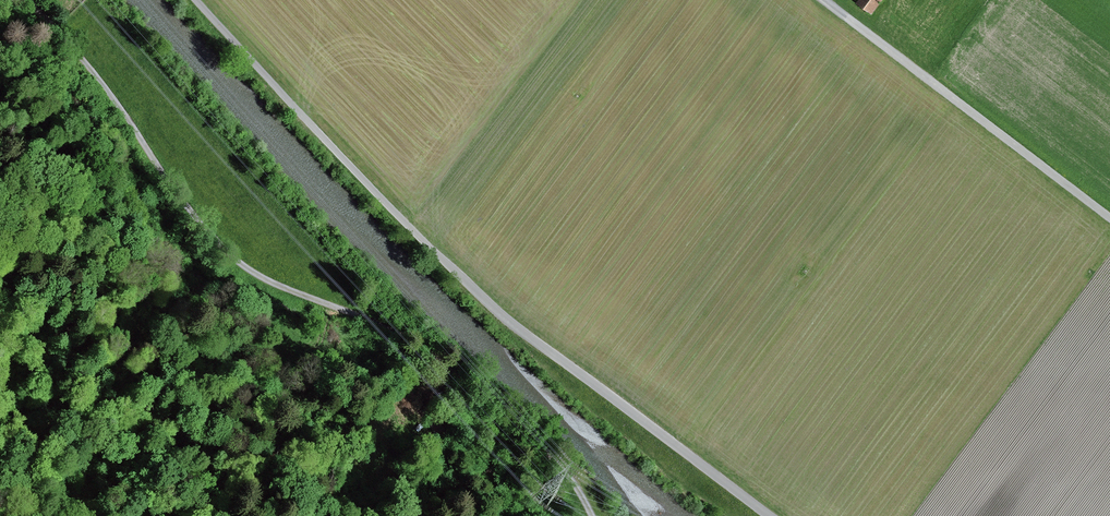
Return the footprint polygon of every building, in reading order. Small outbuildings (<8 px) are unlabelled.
[(855,6),(870,16),(881,0),(859,0),(855,6)]
